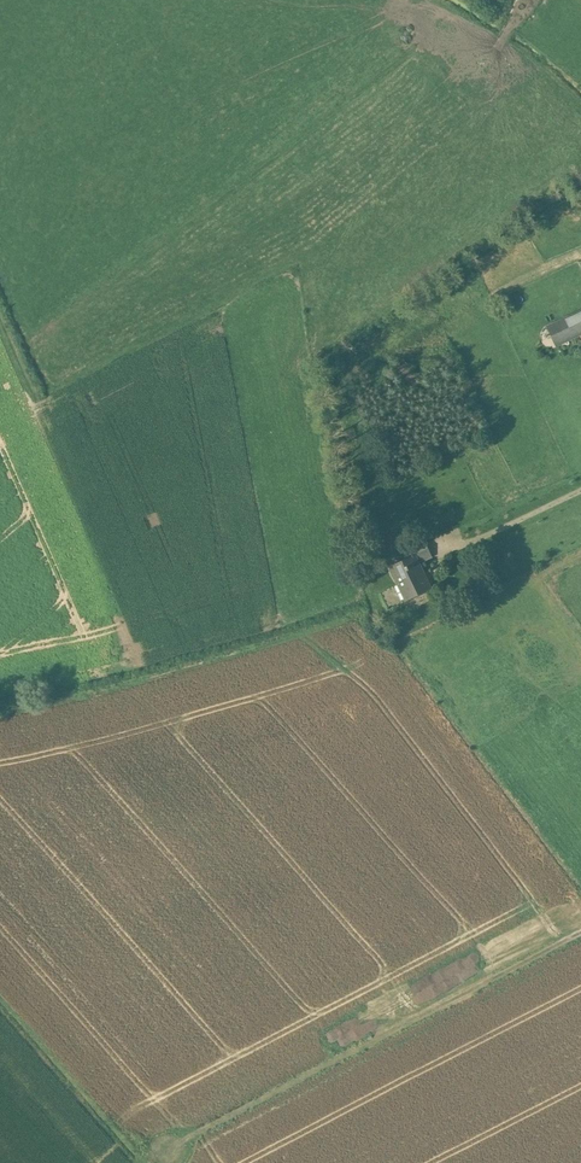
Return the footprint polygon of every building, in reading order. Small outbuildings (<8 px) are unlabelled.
[(551,326),(559,343),(580,333),(580,312),(551,326)] [(413,557),(392,567),(400,582),(398,584),(405,599),(431,587),(423,572),(420,573),(413,557)]
